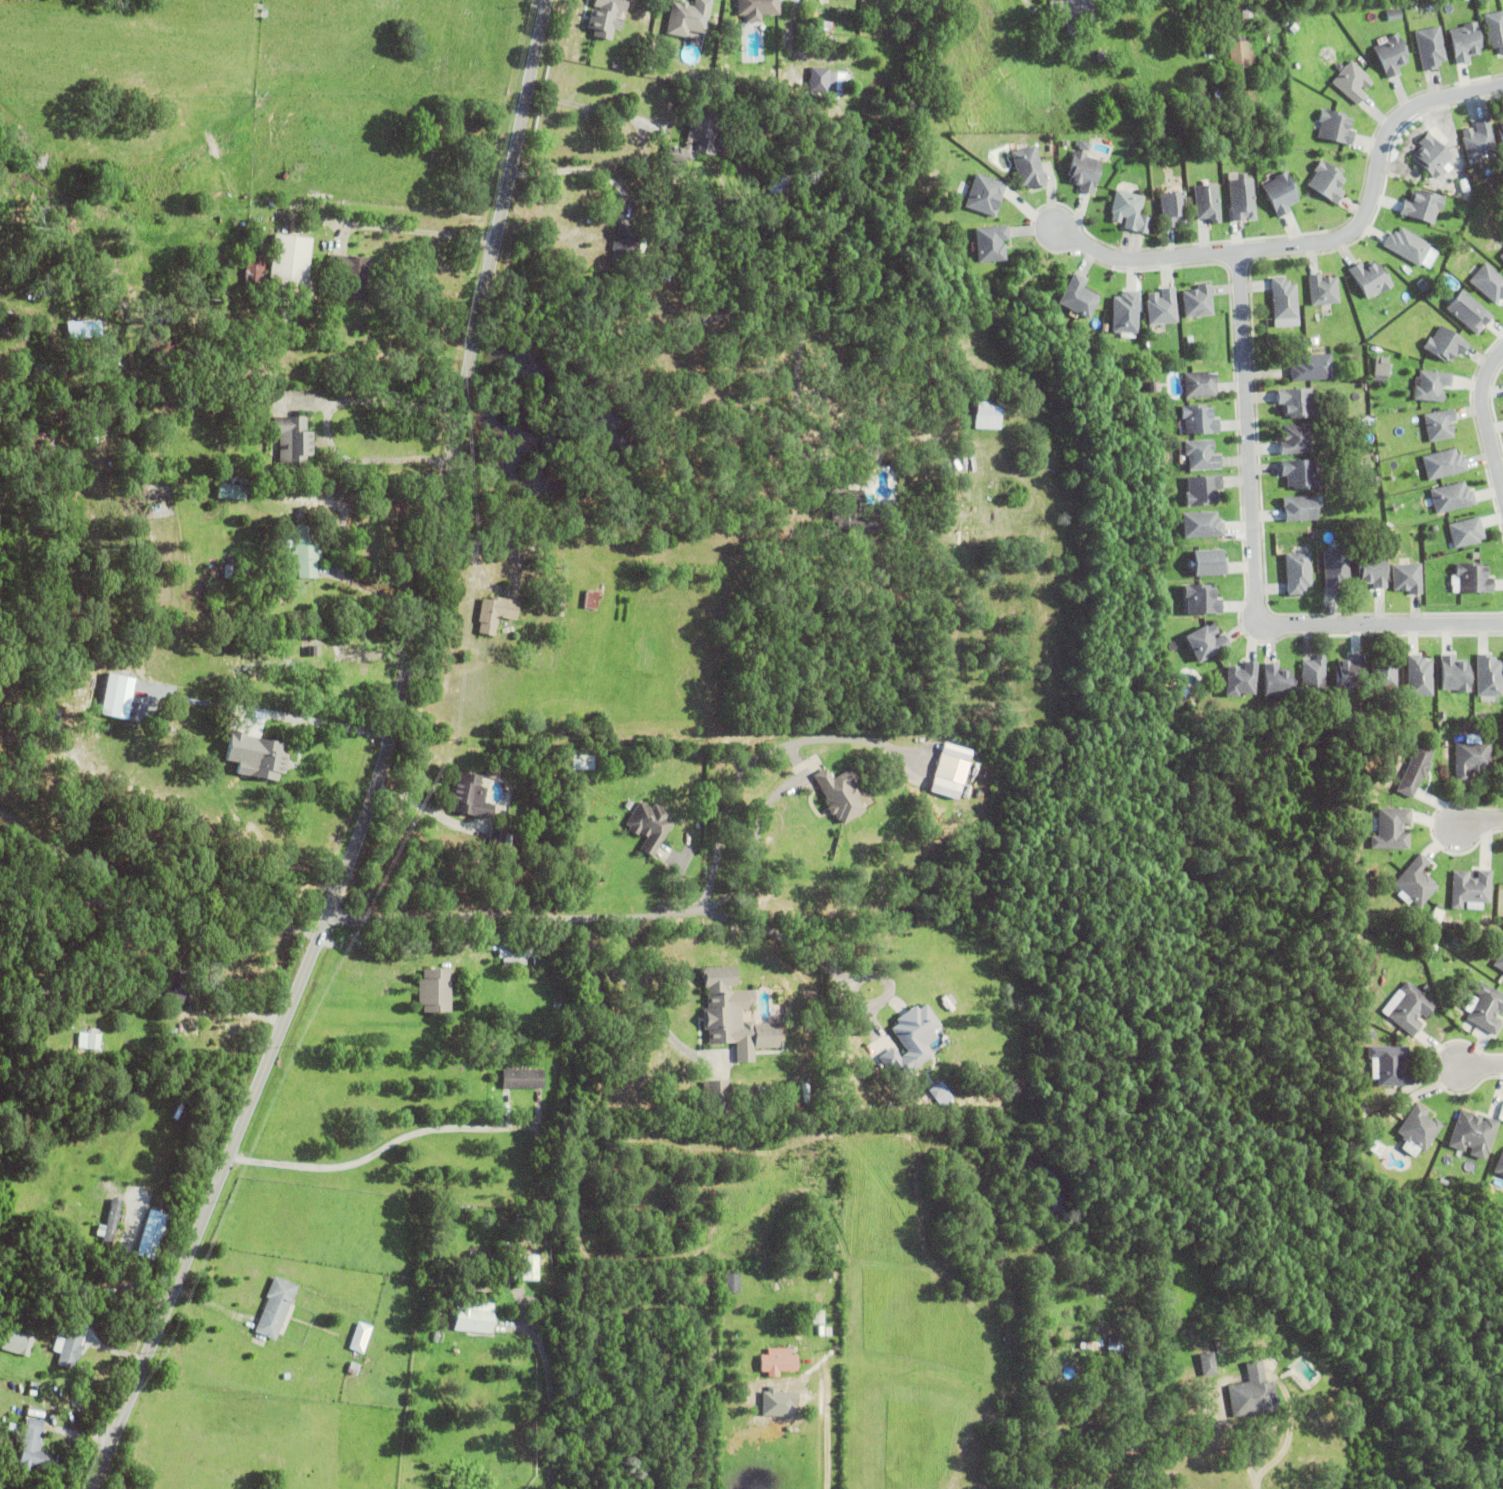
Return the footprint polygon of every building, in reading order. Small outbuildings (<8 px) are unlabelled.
[(589,27),(596,29),(595,35),(613,40),(616,29),(623,31),(627,16),(631,0),(596,0),(589,27)] [(693,8),(695,0),(712,0),(705,36),(688,32),(687,39),(667,36),(673,4),(681,5),(681,2),(688,4),(688,7),(693,8)] [(781,0),(739,0),(739,15),(748,15),(748,22),(763,22),(763,15),(782,14),(781,0)] [(1048,4),(1073,0),(1092,0),(1096,22),(1052,28),(1048,4)] [(1495,46),(1497,53),(1502,52),(1502,13),(1502,9),(1481,13),(1488,48),(1495,46)] [(1387,12),(1400,10),(1402,20),(1388,23),(1387,12)] [(820,31),(820,22),(828,23),(827,32),(820,31)] [(1477,23),(1482,49),(1480,49),(1481,55),(1470,58),(1471,64),(1457,66),(1449,31),(1465,28),(1464,26),(1477,23)] [(1290,30),(1295,25),(1299,29),(1294,34),(1290,30)] [(1416,32),(1440,27),(1447,62),(1440,63),(1441,67),(1437,68),(1437,71),(1424,73),(1416,32)] [(1398,34),(1409,58),(1406,59),(1409,64),(1398,69),(1401,75),(1388,81),(1373,48),(1387,42),(1386,39),(1398,34)] [(1253,56),(1255,56),(1255,61),(1253,61),(1254,65),(1250,65),(1250,67),(1231,69),(1228,44),(1230,44),(1230,39),(1245,37),(1246,42),(1248,42),(1249,50),(1252,50),(1253,56)] [(689,46),(691,38),(699,40),(697,48),(689,46)] [(1097,51),(1105,51),(1106,62),(1098,63),(1097,51)] [(1332,84),(1352,61),(1370,77),(1368,79),(1374,84),(1365,94),(1367,97),(1358,107),(1332,84)] [(847,69),(811,70),(812,91),(847,90),(847,69)] [(1322,110),(1347,116),(1346,119),(1353,120),(1350,132),(1356,133),(1353,147),(1319,139),(1323,123),(1320,123),(1322,110)] [(717,158),(695,154),(697,143),(693,142),(690,160),(668,156),(669,148),(686,151),(691,119),(697,120),(698,112),(719,115),(716,130),(724,131),(720,157),(717,157),(717,158)] [(1463,132),(1472,130),(1474,135),(1478,134),(1476,124),(1488,121),(1498,154),(1469,162),(1463,139),(1465,138),(1463,132)] [(1424,148),(1419,143),(1429,134),(1453,158),(1442,169),(1445,172),(1436,181),(1417,163),(1419,161),(1415,157),(1424,148)] [(1033,191),(1033,189),(1028,190),(1028,187),(1021,189),(1012,154),(1036,148),(1047,188),(1033,191)] [(1071,179),(1068,178),(1074,152),(1088,155),(1087,158),(1102,161),(1093,196),(1079,193),(1081,187),(1069,184),(1071,179)] [(1322,161),(1344,175),(1342,178),(1347,182),(1340,192),(1345,195),(1337,207),(1308,188),(1317,174),(1315,172),(1322,161)] [(960,206),(991,217),(1003,183),(972,172),(960,206)] [(1287,173),(1299,196),(1296,197),(1299,203),(1289,208),(1291,213),(1279,220),(1262,188),(1277,181),(1276,179),(1287,173)] [(769,196),(769,175),(787,175),(787,196),(769,196)] [(1248,223),(1248,219),(1245,219),(1246,223),(1232,224),(1229,182),(1253,180),(1257,222),(1248,223)] [(1460,182),(1467,181),(1470,192),(1463,194),(1460,182)] [(1212,226),(1212,223),(1208,223),(1208,221),(1197,222),(1194,188),(1218,186),(1221,225),(1212,226)] [(1147,236),(1123,230),(1126,220),(1122,218),(1120,225),(1111,223),(1113,215),(1111,215),(1117,191),(1145,198),(1140,217),(1151,220),(1147,236)] [(1401,216),(1406,201),(1410,203),(1414,192),(1420,194),(1421,191),(1446,199),(1442,212),(1439,211),(1434,226),(1401,216)] [(1178,226),(1178,221),(1176,221),(1177,229),(1163,231),(1160,196),(1185,193),(1188,225),(1178,226)] [(642,239),(639,254),(630,252),(627,269),(612,266),(615,253),(612,252),(615,237),(618,237),(620,225),(637,229),(635,237),(642,239)] [(1006,240),(1005,225),(973,227),(974,262),(1002,260),(1001,240),(1006,240)] [(1431,249),(1439,254),(1430,270),(1421,265),(1419,269),(1384,248),(1386,243),(1385,243),(1390,235),(1394,237),(1396,234),(1398,235),(1402,229),(1432,247),(1431,249)] [(268,296),(274,237),(312,241),(308,282),(315,282),(313,301),(268,296)] [(345,300),(347,273),(330,272),(332,256),(369,260),(366,290),(367,290),(366,302),(345,300)] [(244,290),(246,259),(265,260),(263,291),(244,290)] [(1381,293),(1368,301),(1349,271),(1361,264),(1364,268),(1374,262),(1378,269),(1381,268),(1393,288),(1382,295),(1381,293)] [(1485,264),(1502,279),(1502,303),(1500,301),(1496,306),(1469,283),(1485,264)] [(662,281),(663,272),(671,273),(670,282),(662,281)] [(1083,278),(1068,272),(1055,305),(1086,318),(1095,295),(1079,288),(1083,278)] [(1338,279),(1340,305),(1312,308),(1309,277),(1321,276),(1322,280),(1338,279)] [(1290,282),(1290,286),(1297,286),(1299,321),(1274,323),(1272,280),(1286,280),(1286,283),(1290,282)] [(1182,293),(1198,292),(1198,287),(1211,286),(1214,317),(1185,319),(1182,293)] [(1135,332),(1136,290),(1118,289),(1117,296),(1108,296),(1107,331),(1135,332)] [(1148,296),(1158,295),(1158,300),(1162,300),(1161,290),(1174,289),(1177,325),(1149,327),(1147,303),(1148,303),(1148,296)] [(1446,311),(1462,291),(1494,318),(1478,337),(1446,311)] [(69,320),(70,337),(103,336),(102,320),(69,320)] [(1446,361),(1445,364),(1423,349),(1430,338),(1432,340),(1441,327),(1470,347),(1463,357),(1458,354),(1451,364),(1446,361)] [(1290,370),(1293,370),(1292,365),(1296,365),(1296,358),(1331,355),(1333,381),(1291,384),(1290,370)] [(1372,381),(1386,381),(1386,356),(1373,356),(1372,381)] [(1443,404),(1414,401),(1415,388),(1418,389),(1420,372),(1452,375),(1451,389),(1442,388),(1441,394),(1444,394),(1443,404)] [(1219,393),(1217,393),(1218,398),(1186,400),(1184,375),(1210,373),(1211,377),(1216,376),(1217,384),(1218,384),(1219,393)] [(1290,419),(1284,420),(1283,407),(1278,407),(1277,393),(1312,390),(1313,405),(1316,405),(1317,419),(1290,421),(1290,419)] [(991,428),(990,402),(965,402),(966,429),(991,428)] [(1212,410),(1213,421),(1219,420),(1219,435),(1208,435),(1208,437),(1185,438),(1184,422),(1181,422),(1181,408),(1206,407),(1206,410),(1212,410)] [(1452,426),(1454,440),(1429,445),(1424,416),(1453,411),(1456,424),(1449,425),(1449,426),(1452,426)] [(306,468),(280,468),(281,430),(287,431),(287,420),(306,421),(306,433),(311,433),(311,457),(306,457),(306,468)] [(1279,445),(1284,445),(1283,435),(1284,435),(1283,427),(1309,425),(1311,455),(1280,458),(1279,445)] [(1187,458),(1185,458),(1184,444),(1213,442),(1214,453),(1211,453),(1212,458),(1220,457),(1221,471),(1189,474),(1187,458)] [(1461,456),(1462,460),(1465,459),(1469,473),(1429,484),(1422,459),(1456,450),(1458,457),(1461,456)] [(866,466),(866,452),(880,452),(880,466),(866,466)] [(1319,477),(1319,491),(1315,491),(1315,493),(1294,493),(1294,491),(1287,491),(1287,478),(1281,479),(1281,465),(1316,461),(1316,477),(1319,477)] [(1371,478),(1378,477),(1380,488),(1373,489),(1371,478)] [(1221,479),(1222,492),(1217,492),(1217,504),(1211,505),(1211,509),(1185,510),(1185,497),(1188,497),(1187,481),(1221,479)] [(1470,490),(1471,494),(1474,493),(1477,506),(1437,516),(1431,492),(1465,484),(1466,491),(1470,490)] [(864,492),(864,501),(830,501),(830,485),(846,485),(846,492),(864,492)] [(243,487),(247,487),(246,504),(241,503),(241,502),(217,501),(218,486),(243,488),(243,487)] [(1286,525),(1285,511),(1283,511),(1282,500),(1316,498),(1318,522),(1286,525)] [(837,530),(832,530),(832,512),(857,512),(857,516),(878,516),(878,535),(855,534),(855,546),(837,545),(837,530)] [(1225,533),(1224,533),(1224,539),(1183,542),(1181,516),(1217,514),(1217,521),(1221,521),(1221,524),(1225,524),(1225,533)] [(1448,527),(1480,518),(1485,540),(1479,542),(1480,545),(1455,552),(1448,527)] [(317,563),(317,580),(298,581),(297,564),(297,557),(291,557),(290,534),(296,534),(296,529),(320,528),(322,563),(317,563)] [(1227,560),(1228,572),(1226,572),(1226,577),(1193,578),(1194,553),(1223,552),(1223,560),(1227,560)] [(1324,553),(1348,552),(1351,594),(1326,595),(1324,553)] [(1373,592),(1373,586),(1361,587),(1360,580),(1358,581),(1356,554),(1385,552),(1387,592),(1373,592)] [(1285,556),(1310,555),(1312,591),(1305,591),(1305,595),(1301,595),(1301,598),(1288,599),(1285,556)] [(1409,594),(1401,595),(1401,593),(1394,593),(1393,567),(1421,566),(1423,597),(1410,598),(1410,590),(1408,590),(1409,594)] [(1459,595),(1459,579),(1456,579),(1456,566),(1487,566),(1487,581),(1494,581),(1494,595),(1459,595)] [(239,581),(239,570),(248,570),(247,581),(239,581)] [(1208,619),(1187,619),(1187,602),(1184,602),(1183,589),(1216,589),(1216,602),(1221,602),(1221,616),(1208,616),(1208,619)] [(584,610),(586,592),(600,594),(598,611),(584,610)] [(554,618),(557,597),(566,598),(564,619),(554,618)] [(479,636),(481,625),(479,624),(483,601),(491,603),(492,599),(520,604),(516,623),(499,620),(495,639),(479,636)] [(1212,638),(1214,642),(1223,637),(1229,649),(1215,658),(1198,667),(1184,641),(1205,630),(1206,631),(1213,627),(1217,636),(1212,638)] [(302,644),(302,636),(310,636),(310,644),(302,644)] [(310,649),(320,649),(320,660),(310,660),(310,649)] [(1302,697),(1303,663),(1316,663),(1316,657),(1326,657),(1326,697),(1302,697)] [(1335,669),(1338,669),(1338,666),(1350,666),(1350,657),(1364,657),(1364,693),(1348,692),(1348,697),(1335,697),(1335,669)] [(1426,660),(1427,664),(1433,663),(1434,698),(1409,699),(1408,657),(1422,657),(1422,660),(1426,660)] [(1471,695),(1458,695),(1458,692),(1442,692),(1442,657),(1456,657),(1456,661),(1468,661),(1468,668),(1471,668),(1471,695)] [(1478,698),(1478,657),(1492,657),(1492,660),(1496,660),(1496,663),(1502,663),(1502,698),(1478,698)] [(1373,667),(1375,667),(1375,659),(1397,658),(1397,690),(1373,690),(1373,667)] [(1227,670),(1238,671),(1238,672),(1243,673),(1244,664),(1257,665),(1255,699),(1239,698),(1238,702),(1225,700),(1227,670)] [(1294,704),(1283,704),(1283,701),(1265,702),(1264,666),(1279,666),(1279,670),(1291,670),(1291,677),(1293,677),(1294,704)] [(130,719),(139,678),(112,672),(103,713),(130,719)] [(279,778),(278,785),(248,780),(250,770),(242,768),(245,755),(242,755),(245,739),(285,746),(285,758),(289,758),(285,778),(279,778)] [(1486,773),(1486,774),(1480,774),(1480,777),(1473,777),(1473,772),(1470,772),(1470,786),(1456,786),(1455,744),(1491,744),(1492,773),(1486,773)] [(1422,781),(1412,801),(1396,794),(1419,745),(1435,753),(1429,765),(1432,766),(1425,782),(1422,781)] [(934,780),(941,756),(959,761),(951,785),(934,780)] [(500,778),(502,766),(492,764),(490,776),(500,778)] [(853,790),(855,789),(860,799),(856,801),(865,815),(842,829),(838,823),(837,824),(833,818),(831,820),(827,812),(830,810),(825,803),(827,802),(813,778),(826,771),(833,782),(855,769),(861,779),(851,785),(853,790)] [(488,792),(485,807),(495,809),(492,823),(453,815),(455,806),(450,805),(454,784),(460,785),(461,776),(482,780),(480,790),(488,792)] [(958,786),(927,776),(922,790),(954,800),(958,786)] [(625,809),(629,803),(633,806),(630,812),(625,809)] [(655,807),(671,817),(668,822),(674,826),(653,860),(641,852),(647,841),(640,837),(638,839),(628,833),(631,830),(626,827),(641,804),(652,812),(655,807)] [(673,809),(677,804),(682,807),(678,812),(673,809)] [(932,814),(934,809),(942,813),(940,818),(932,814)] [(1409,847),(1391,847),(1391,852),(1371,852),(1371,840),(1379,840),(1379,812),(1412,812),(1412,820),(1411,820),(1411,826),(1400,826),(1400,827),(1402,827),(1402,835),(1409,835),(1409,847)] [(489,848),(493,828),(506,831),(503,850),(489,848)] [(1425,872),(1434,881),(1434,882),(1438,885),(1419,906),(1411,899),(1407,903),(1396,894),(1400,889),(1392,882),(1420,851),(1430,861),(1421,871),(1424,873),(1425,872)] [(1452,870),(1469,871),(1469,877),(1477,877),(1477,880),(1478,880),(1478,869),(1492,870),(1490,902),(1483,902),(1482,909),(1466,908),(1466,901),(1462,901),(1462,908),(1450,907),(1452,870)] [(1435,928),(1435,929),(1429,927),(1433,917),(1431,916),(1435,907),(1444,910),(1436,928),(1435,928)] [(261,925),(262,919),(277,922),(276,928),(261,925)] [(535,947),(535,961),(527,961),(527,968),(504,968),(504,961),(499,961),(499,947),(510,947),(510,941),(525,941),(525,948),(535,947)] [(553,941),(561,941),(562,967),(554,967),(553,941)] [(1426,943),(1436,942),(1436,951),(1426,951),(1426,943)] [(1501,950),(1502,947),(1502,971),(1492,964),(1496,957),(1494,956),(1498,949),(1501,950)] [(175,964),(176,952),(183,953),(181,965),(175,964)] [(726,991),(726,995),(754,995),(755,1008),(749,1009),(749,1013),(735,1014),(735,1031),(756,1030),(756,1046),(710,1047),(710,1035),(704,1035),(704,1013),(708,1012),(708,996),(709,996),(709,991),(705,991),(705,978),(702,979),(702,971),(736,970),(736,991),(726,991)] [(424,1017),(424,1009),(419,1009),(419,983),(423,983),(423,972),(451,972),(452,1016),(424,1017)] [(1412,1035),(1387,1015),(1405,993),(1399,989),(1407,980),(1435,1003),(1425,1016),(1420,1012),(1415,1019),(1421,1025),(1412,1035)] [(1479,980),(1502,993),(1502,1012),(1498,1010),(1494,1017),(1502,1021),(1495,1034),(1466,1018),(1479,994),(1473,991),(1479,980)] [(35,991),(41,984),(50,991),(44,998),(35,991)] [(553,1006),(562,1006),(562,1016),(554,1016),(553,1006)] [(931,1061),(899,1083),(890,1069),(902,1060),(901,1059),(907,1056),(891,1032),(898,1027),(895,1024),(915,1010),(918,1015),(925,1010),(940,1031),(931,1037),(936,1044),(925,1051),(931,1061)] [(80,1033),(79,1048),(101,1049),(101,1034),(80,1033)] [(1367,1057),(1367,1045),(1407,1045),(1408,1061),(1401,1061),(1402,1070),(1412,1070),(1412,1085),(1377,1085),(1377,1057),(1367,1057)] [(503,1087),(503,1069),(544,1069),(544,1088),(503,1087)] [(703,1084),(731,1083),(732,1110),(704,1111),(703,1084)] [(928,1093),(941,1085),(948,1094),(935,1103),(928,1093)] [(1434,1117),(1443,1124),(1424,1151),(1409,1140),(1408,1142),(1401,1137),(1402,1136),(1396,1131),(1416,1102),(1428,1111),(1425,1115),(1432,1120),(1434,1117)] [(79,1129),(83,1104),(90,1105),(86,1130),(79,1129)] [(91,1116),(98,1106),(102,1109),(95,1119),(91,1116)] [(1485,1115),(1499,1120),(1488,1153),(1485,1152),(1483,1158),(1469,1153),(1471,1147),(1465,1145),(1463,1150),(1448,1144),(1460,1109),(1480,1116),(1479,1119),(1483,1121),(1485,1115)] [(1502,1150),(1502,1175),(1493,1170),(1502,1150)] [(80,1201),(83,1197),(97,1207),(94,1211),(80,1201)] [(117,1221),(111,1245),(102,1242),(104,1235),(96,1233),(99,1224),(106,1225),(113,1197),(122,1199),(119,1213),(124,1214),(122,1222),(117,1221)] [(136,1254),(150,1209),(169,1214),(155,1260),(136,1254)] [(73,1221),(74,1216),(90,1218),(89,1224),(73,1221)] [(551,1220),(559,1220),(559,1239),(551,1239),(551,1220)] [(499,1241),(508,1241),(508,1262),(499,1262),(499,1241)] [(513,1278),(513,1254),(531,1254),(531,1278),(513,1278)] [(541,1279),(540,1255),(525,1256),(525,1280),(541,1279)] [(725,1292),(725,1273),(733,1273),(732,1292),(725,1292)] [(254,1331),(268,1297),(265,1296),(274,1275),(298,1285),(275,1340),(254,1331)] [(453,1329),(455,1306),(493,1309),(491,1332),(453,1329)] [(349,1348),(359,1321),(372,1326),(362,1352),(349,1348)] [(75,1361),(72,1370),(56,1365),(59,1352),(52,1350),(56,1336),(64,1338),(66,1331),(72,1333),(76,1322),(88,1326),(77,1361),(75,1361)] [(18,1353),(24,1335),(33,1338),(28,1356),(18,1353)] [(1108,1350),(1108,1336),(1122,1336),(1121,1350),(1108,1350)] [(1123,1351),(1123,1339),(1134,1340),(1134,1351),(1123,1351)] [(1199,1352),(1213,1350),(1216,1373),(1202,1375),(1199,1352)] [(760,1354),(797,1354),(797,1370),(760,1371),(760,1354)] [(1247,1415),(1232,1418),(1227,1385),(1248,1381),(1245,1362),(1261,1359),(1265,1381),(1273,1380),(1276,1399),(1245,1404),(1247,1415)] [(349,1366),(351,1361),(360,1365),(358,1370),(349,1366)] [(41,1470),(41,1474),(17,1470),(22,1448),(20,1448),(25,1417),(43,1420),(39,1451),(46,1452),(46,1454),(50,1455),(46,1470),(41,1470)] [(7,1430),(9,1422),(21,1425),(19,1433),(7,1430)] [(574,1426),(574,1435),(571,1435),(571,1440),(566,1440),(566,1424),(571,1424),(571,1426),(574,1426)] [(1078,1438),(1078,1424),(1098,1425),(1097,1439),(1078,1438)]
